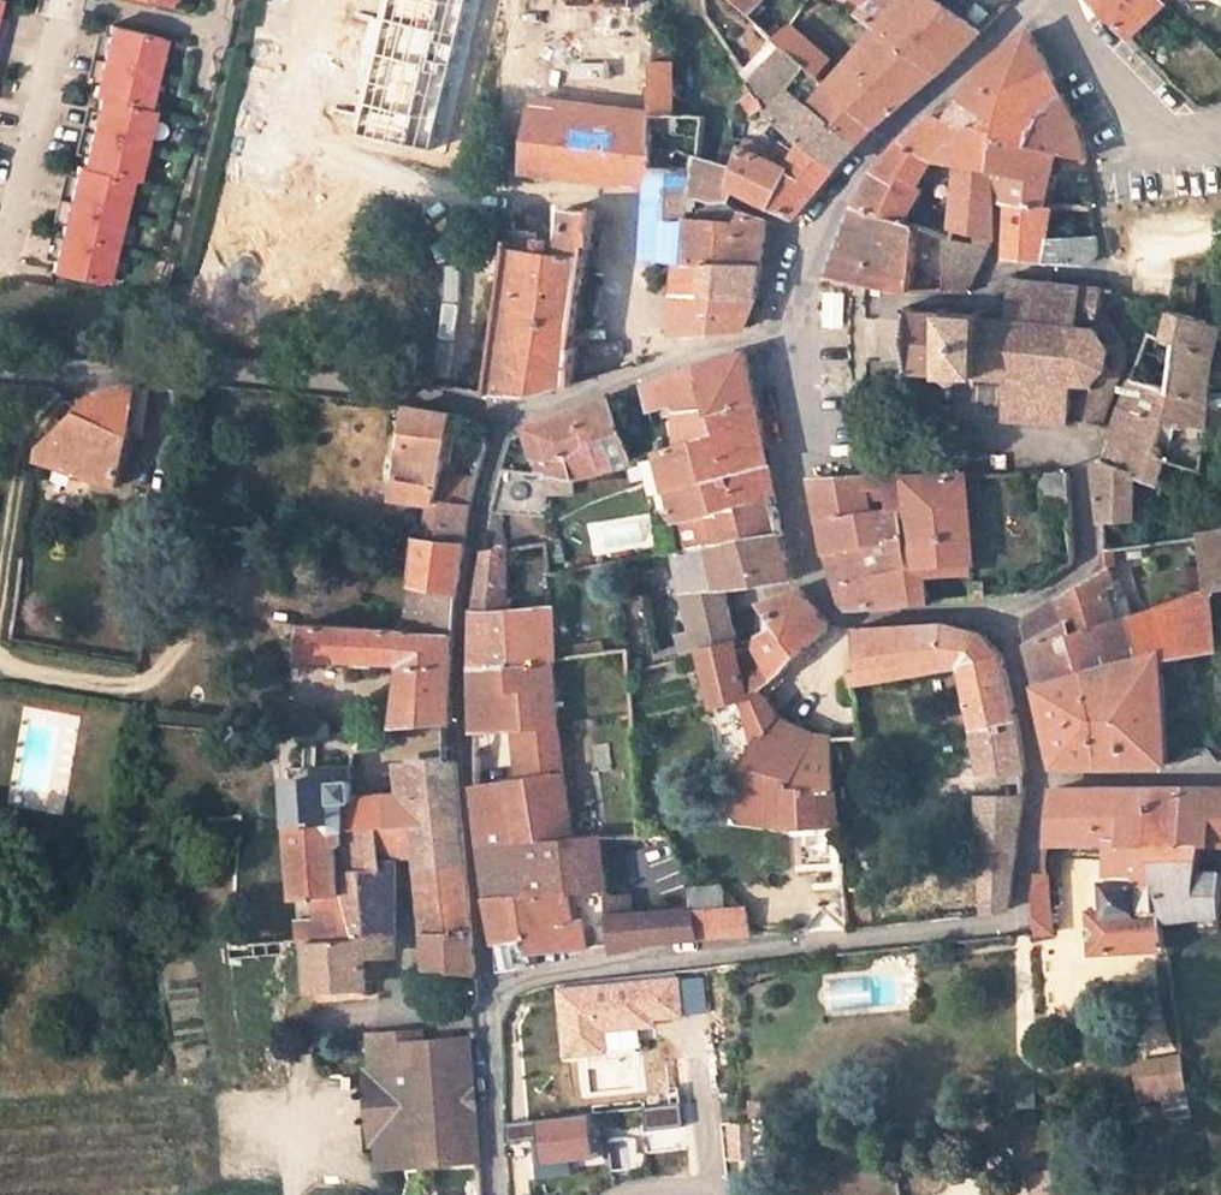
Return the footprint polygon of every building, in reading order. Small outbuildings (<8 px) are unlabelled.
[(355,136),(434,154),(468,0),(386,0),(355,136)] [(741,10),(751,0),(729,0),(741,10)] [(762,8),(756,3),(752,0),(751,0),(741,10),(752,20),(762,8)] [(887,31),(941,73),(949,65),(972,42),(982,32),(983,31),(939,0),(871,0),(868,4),(861,14),(887,31)] [(1166,3),(1163,0),(1096,0),(1104,9),(1131,38),(1166,3)] [(103,35),(97,60),(149,72),(158,37),(106,24),(103,35)] [(782,30),(774,24),(770,34),(806,66),(819,76),(828,56),(787,24),(782,30)] [(791,89),(806,66),(770,34),(761,26),(745,44),(765,67),(751,85),(766,106),(769,111),(798,135),(805,141),(808,143),(837,168),(846,158),(856,146),(859,143),(791,89)] [(887,31),(838,84),(835,88),(880,123),(883,120),(928,84),(941,73),(887,31)] [(1042,115),(1063,98),(1058,89),(1036,48),(1027,31),(999,52),(988,61),(972,80),(971,82),(953,110),(947,109),(939,117),(946,122),(999,131),(998,132),(998,133),(1029,143),(1042,115)] [(92,32),(86,57),(97,60),(103,35),(92,32)] [(80,81),(91,83),(97,60),(86,57),(80,81)] [(94,96),(140,108),(149,72),(97,60),(91,83),(89,95),(94,96)] [(648,65),(645,112),(673,114),(672,63),(648,65)] [(830,85),(819,76),(806,66),(791,89),(859,143),(863,139),(864,138),(871,130),(880,123),(835,88),(830,85)] [(751,85),(737,67),(732,69),(741,85),(736,90),(741,98),(738,100),(748,113),(766,106),(751,85)] [(86,131),(138,144),(146,109),(140,108),(94,96),(92,107),(86,131)] [(1063,98),(1042,115),(1029,143),(1056,147),(1084,151),(1082,134),(1079,129),(1063,98)] [(645,112),(579,102),(537,99),(532,139),(528,138),(525,167),(645,181),(640,256),(680,262),(677,294),(709,295),(709,263),(685,261),(689,222),(691,192),(693,172),(646,170),(645,112)] [(74,128),(86,131),(92,107),(80,105),(74,128)] [(935,157),(964,165),(956,229),(995,239),(995,202),(992,176),(998,133),(998,132),(999,131),(946,122),(939,117),(934,116),(921,127),(908,139),(903,139),(885,160),(876,172),(856,206),(904,221),(924,187),(911,182),(924,160),(930,164),(935,157)] [(80,156),(86,131),(74,128),(68,153),(80,156)] [(77,167),(123,178),(129,179),(138,144),(86,131),(80,156),(77,167)] [(1012,204),(1013,200),(1044,206),(1056,147),(1029,143),(998,133),(992,176),(995,202),(1012,204)] [(788,139),(796,144),(805,141),(798,135),(788,139)] [(739,166),(697,156),(693,172),(691,192),(716,201),(731,200),(733,193),(734,185),(753,195),(787,212),(796,217),(802,207),(815,192),(837,168),(808,143),(798,154),(782,143),(772,160),(765,158),(768,149),(748,139),(743,148),(739,166)] [(63,201),(115,213),(123,178),(77,167),(72,165),(69,176),(63,201)] [(51,198),(63,201),(69,176),(57,173),(51,198)] [(42,233),(54,236),(63,201),(51,198),(42,233)] [(1050,206),(1044,206),(1013,200),(1012,204),(1009,257),(1085,265),(1099,253),(1098,244),(1098,236),(1045,238),(1050,206)] [(63,201),(54,236),(106,249),(115,213),(63,201)] [(544,236),(518,233),(517,239),(513,239),(494,393),(519,392),(541,392),(575,383),(581,344),(577,344),(589,249),(593,250),(597,209),(571,206),(570,218),(560,217),(558,229),(567,230),(566,239),(555,237),(555,233),(544,232),(544,236)] [(889,287),(913,292),(918,224),(904,221),(856,206),(846,233),(839,250),(828,276),(848,279),(864,281),(876,284),(889,287)] [(709,263),(763,265),(764,259),(765,247),(769,221),(744,210),(738,225),(689,222),(685,261),(709,263)] [(49,256),(54,236),(42,233),(37,257),(48,260),(49,256)] [(956,238),(949,235),(946,292),(969,293),(991,247),(956,238)] [(48,260),(45,271),(97,283),(106,249),(54,236),(49,256),(48,260)] [(761,283),(763,265),(709,263),(709,295),(759,298),(761,283)] [(1101,311),(1103,290),(1090,288),(1091,283),(1089,280),(1081,286),(1056,284),(1055,275),(1050,275),(1049,282),(1020,278),(1016,272),(1012,275),(1014,278),(1014,284),(1018,286),(1014,319),(987,316),(988,310),(983,309),(982,315),(951,312),(947,306),(944,308),(946,312),(915,309),(910,303),(906,306),(911,313),(912,368),(907,373),(909,376),(918,371),(930,372),(937,372),(950,372),(944,378),(946,381),(952,378),(968,380),(971,377),(980,376),(981,382),(987,382),(987,377),(1012,379),(1010,414),(1004,419),(1006,422),(1012,418),(1038,420),(1037,424),(1045,424),(1045,421),(1065,422),(1073,427),(1078,424),(1084,424),(1104,427),(1124,372),(1127,356),(1124,341),(1101,311)] [(709,295),(677,294),(675,333),(693,332),(734,329),(746,328),(747,327),(750,318),(758,299),(759,298),(709,295)] [(1214,371),(1217,350),(1220,333),(1220,325),(1174,311),(1168,338),(1182,343),(1174,393),(1134,381),(1124,406),(1171,423),(1207,431),(1208,428),(1214,371)] [(1214,371),(1208,428),(1220,429),(1220,350),(1217,350),(1214,371)] [(668,408),(668,436),(671,447),(718,431),(715,415),(758,400),(752,376),(747,352),(701,365),(671,376),(646,384),(654,412),(668,408)] [(132,432),(135,386),(97,396),(92,399),(81,410),(42,446),(38,459),(117,486),(127,450),(132,451),(137,433),(132,432)] [(132,432),(137,433),(146,433),(151,387),(135,386),(132,432)] [(515,439),(535,475),(576,480),(610,471),(634,465),(612,397),(541,423),(526,430),(515,439)] [(675,506),(657,509),(666,553),(677,551),(684,550),(682,535),(679,522),(705,514),(776,494),(764,432),(758,400),(715,415),(718,431),(671,447),(663,450),(663,453),(675,506)] [(1164,457),(1203,472),(1207,431),(1171,423),(1124,406),(1110,447),(1099,477),(1104,523),(1138,519),(1136,473),(1158,480),(1164,457)] [(430,503),(434,504),(439,494),(442,473),(452,415),(413,407),(410,422),(397,497),(430,503)] [(663,453),(646,460),(657,509),(675,506),(663,453)] [(1008,469),(1007,455),(992,455),(993,470),(1008,469)] [(549,492),(574,492),(576,480),(535,475),(505,470),(493,511),(501,512),(548,516),(549,492)] [(1044,473),(1045,516),(1072,516),(1070,471),(1054,472),(1044,473)] [(450,502),(472,507),(479,479),(442,473),(439,494),(434,504),(430,503),(423,541),(438,543),(442,517),(450,502)] [(904,506),(907,531),(915,529),(917,542),(909,544),(913,566),(963,563),(963,574),(976,573),(967,474),(942,475),(919,475),(909,476),(912,505),(904,506)] [(868,500),(887,499),(888,509),(904,506),(912,505),(909,476),(868,475),(825,477),(816,477),(822,519),(869,511),(868,500)] [(779,510),(776,494),(705,514),(709,530),(682,535),(684,550),(711,545),(711,547),(745,538),(783,532),(779,510)] [(442,517),(438,543),(423,541),(418,540),(413,586),(458,595),(472,507),(450,502),(442,517)] [(907,531),(904,506),(888,509),(869,511),(822,519),(825,536),(828,553),(908,537),(907,531)] [(1202,536),(1208,589),(1211,588),(1220,587),(1220,528),(1201,531),(1202,536)] [(702,647),(703,650),(737,643),(736,638),(738,637),(732,608),(730,608),(725,588),(756,586),(792,580),(795,576),(789,554),(783,532),(745,538),(711,547),(711,545),(684,550),(677,551),(678,563),(681,577),(683,589),(688,591),(698,631),(690,632),(689,631),(680,632),(684,652),(702,647)] [(909,544),(908,537),(828,553),(838,584),(844,602),(850,608),(863,609),(889,607),(881,573),(913,566),(909,544)] [(539,547),(530,548),(532,557),(541,555),(539,547)] [(516,663),(512,609),(505,610),(506,549),(487,552),(477,611),(477,623),(476,665),(516,663)] [(926,604),(930,603),(926,576),(963,574),(963,563),(913,566),(919,601),(926,604)] [(889,607),(919,601),(913,566),(881,573),(889,607)] [(1146,655),(1134,614),(1117,620),(1112,600),(1108,587),(1116,584),(1111,568),(1108,568),(1097,572),(1098,576),(1062,599),(1083,673),(1093,670),(1146,655)] [(973,601),(986,600),(984,583),(971,584),(973,601)] [(455,616),(458,595),(413,586),(408,630),(307,623),(305,657),(404,663),(397,727),(447,724),(454,724),(455,669),(455,616)] [(1211,588),(1208,589),(1134,614),(1146,655),(1093,670),(1104,763),(1171,763),(1163,654),(1215,647),(1211,588)] [(756,637),(777,680),(811,646),(827,632),(830,624),(829,620),(817,606),(803,589),(767,602),(756,637)] [(1129,595),(1112,600),(1117,620),(1134,614),(1129,595)] [(1026,621),(1041,685),(1083,673),(1062,599),(1053,604),(1026,621)] [(554,605),(512,609),(516,663),(554,661),(557,661),(554,605)] [(1019,720),(1003,655),(998,650),(994,644),(990,639),(985,634),(975,631),(963,628),(947,624),(933,624),(902,626),(858,627),(858,629),(861,667),(853,669),(856,682),(965,664),(984,771),(1026,771),(1019,720)] [(597,642),(587,642),(589,654),(599,653),(597,642)] [(737,643),(703,650),(721,760),(749,760),(782,719),(762,691),(749,696),(737,643)] [(647,659),(657,657),(655,648),(645,650),(647,659)] [(484,847),(575,838),(565,767),(554,661),(516,663),(476,665),(477,702),(478,730),(517,727),(519,747),(526,746),(529,779),(479,787),(484,847)] [(1093,670),(1083,673),(1041,685),(1048,715),(1060,764),(1104,763),(1093,670)] [(703,709),(693,712),(697,724),(706,721),(703,709)] [(749,760),(711,820),(793,828),(836,824),(830,741),(782,719),(749,760)] [(449,760),(401,766),(403,796),(404,799),(429,797),(431,821),(431,823),(462,820),(457,762),(454,760),(449,760)] [(355,800),(353,765),(335,766),(335,765),(290,767),(301,941),(309,941),(352,939),(346,829),(357,828),(355,800)] [(1165,920),(1201,916),(1201,931),(1220,931),(1220,918),(1220,873),(1198,871),(1203,844),(1220,844),(1220,788),(1180,789),(1181,845),(1151,847),(1165,920)] [(1151,847),(1181,845),(1180,789),(1049,793),(1047,845),(1110,845),(1108,889),(1104,889),(1105,915),(1091,917),(1093,953),(1169,947),(1165,920),(1151,847)] [(404,799),(403,796),(355,800),(357,828),(382,827),(416,824),(415,822),(431,821),(429,797),(404,799)] [(1025,797),(1025,796),(981,797),(987,915),(1001,912),(1009,909),(1011,902),(1023,817),(1025,797)] [(415,822),(416,824),(419,853),(424,901),(429,968),(477,973),(462,820),(431,823),(431,821),(415,822)] [(416,824),(382,827),(384,853),(419,853),(416,824)] [(384,853),(382,827),(357,828),(346,829),(352,939),(309,941),(312,989),(368,986),(366,956),(391,954),(384,853)] [(491,896),(521,896),(569,891),(606,889),(608,888),(602,836),(575,838),(484,847),(488,877),(491,896)] [(1056,868),(1056,859),(1047,858),(1047,867),(1056,868)] [(1035,935),(1052,933),(1047,875),(1035,876),(1035,931),(1035,935)] [(748,935),(746,906),(725,907),(724,885),(691,887),(692,909),(695,939),(748,935)] [(521,896),(534,952),(588,947),(583,919),(574,921),(569,891),(521,896)] [(501,971),(538,965),(534,952),(521,896),(491,896),(499,942),(500,953),(501,971)] [(641,943),(695,939),(692,909),(633,913),(631,896),(607,898),(614,952),(637,949),(641,943)] [(286,954),(286,942),(230,947),(230,959),(286,954)] [(678,976),(563,987),(569,1055),(606,1051),(604,1030),(640,1027),(639,1019),(654,1018),(682,1015),(678,976)] [(639,1019),(640,1027),(655,1025),(654,1018),(639,1019)] [(373,1060),(420,1058),(418,1042),(417,1031),(371,1034),(373,1060)] [(420,1058),(420,1065),(374,1068),(366,1068),(372,1145),(379,1145),(380,1158),(448,1154),(480,1152),(471,1037),(418,1042),(420,1058)] [(1139,1098),(1187,1088),(1179,1051),(1131,1061),(1139,1098)] [(374,1068),(420,1065),(420,1058),(373,1060),(374,1068)] [(685,1127),(682,1102),(644,1106),(647,1131),(685,1127)] [(600,1157),(594,1112),(541,1118),(543,1138),(546,1163),(600,1157)] [(518,1121),(520,1141),(543,1138),(541,1118),(518,1121)] [(520,1141),(518,1121),(508,1122),(510,1142),(520,1141)] [(753,1121),(731,1123),(733,1159),(755,1158),(753,1121)] [(480,1152),(448,1154),(449,1163),(480,1160),(480,1156),(480,1152)] [(381,1168),(449,1163),(448,1154),(380,1158),(381,1168)] [(481,1180),(465,1181),(465,1194),(483,1194),(481,1180)]
